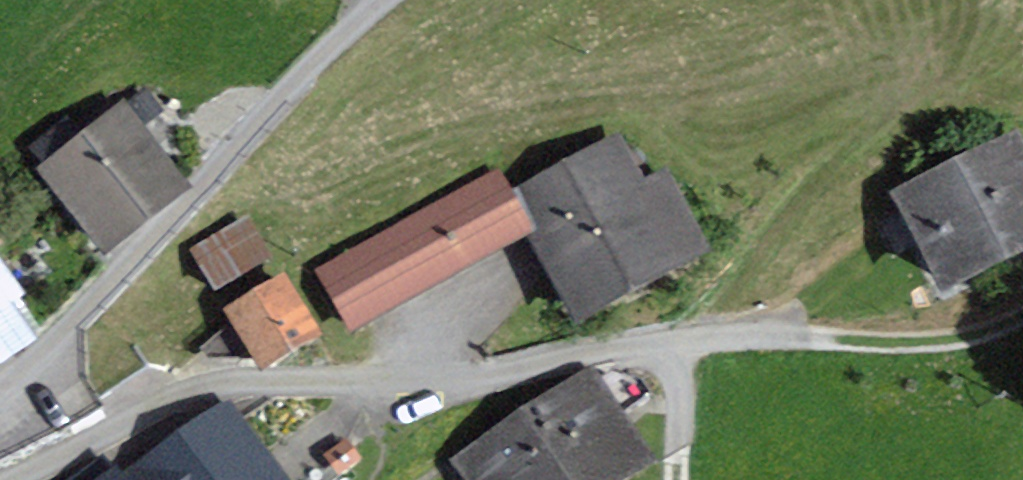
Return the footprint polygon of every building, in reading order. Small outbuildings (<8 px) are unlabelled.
[(123,102),(35,170),(103,256),(191,187),(123,102)] [(892,196),(945,297),(1022,256),(1022,136),(1019,129),(892,196)] [(511,190),(535,233),(526,237),(575,330),(715,252),(668,167),(646,178),(620,132),(511,190)] [(499,169),(316,270),(352,335),(526,237),(535,233),(511,190),(499,169)] [(247,219),(192,251),(263,370),(322,335),(285,273),(281,275),(247,219)] [(39,341),(15,304),(28,294),(0,256),(0,367),(39,341)] [(450,460),(463,479),(628,479),(655,462),(591,367),(450,460)] [(228,398),(123,474),(116,464),(95,479),(288,479),(228,398)]
